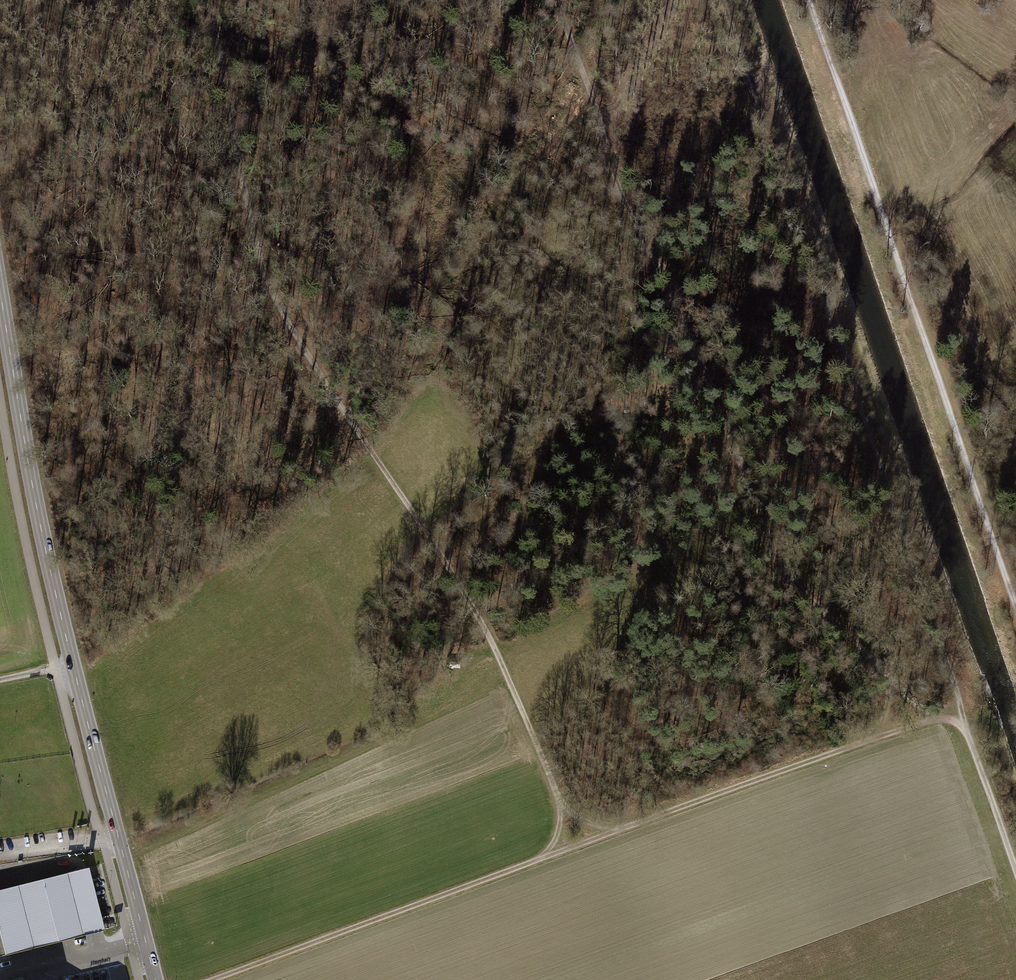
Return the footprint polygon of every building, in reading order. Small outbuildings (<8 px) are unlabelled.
[(0,891),(0,936),(6,957),(106,931),(89,868),(0,891)]
